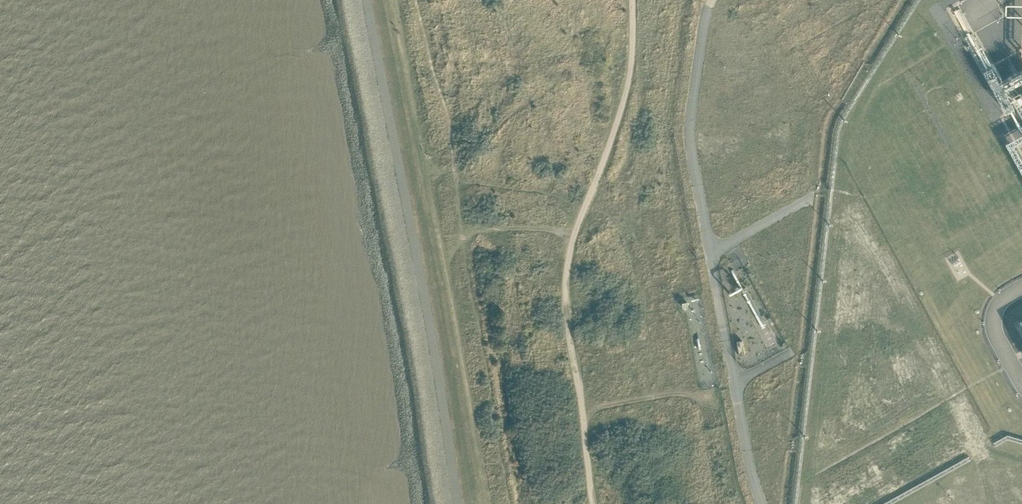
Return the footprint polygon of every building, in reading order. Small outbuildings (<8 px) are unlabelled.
[(1003,84),(993,67),(982,74),(1007,118),(1021,110),(1021,73),(1003,84)] [(779,225),(784,235),(792,230),(787,221),(779,225)]
